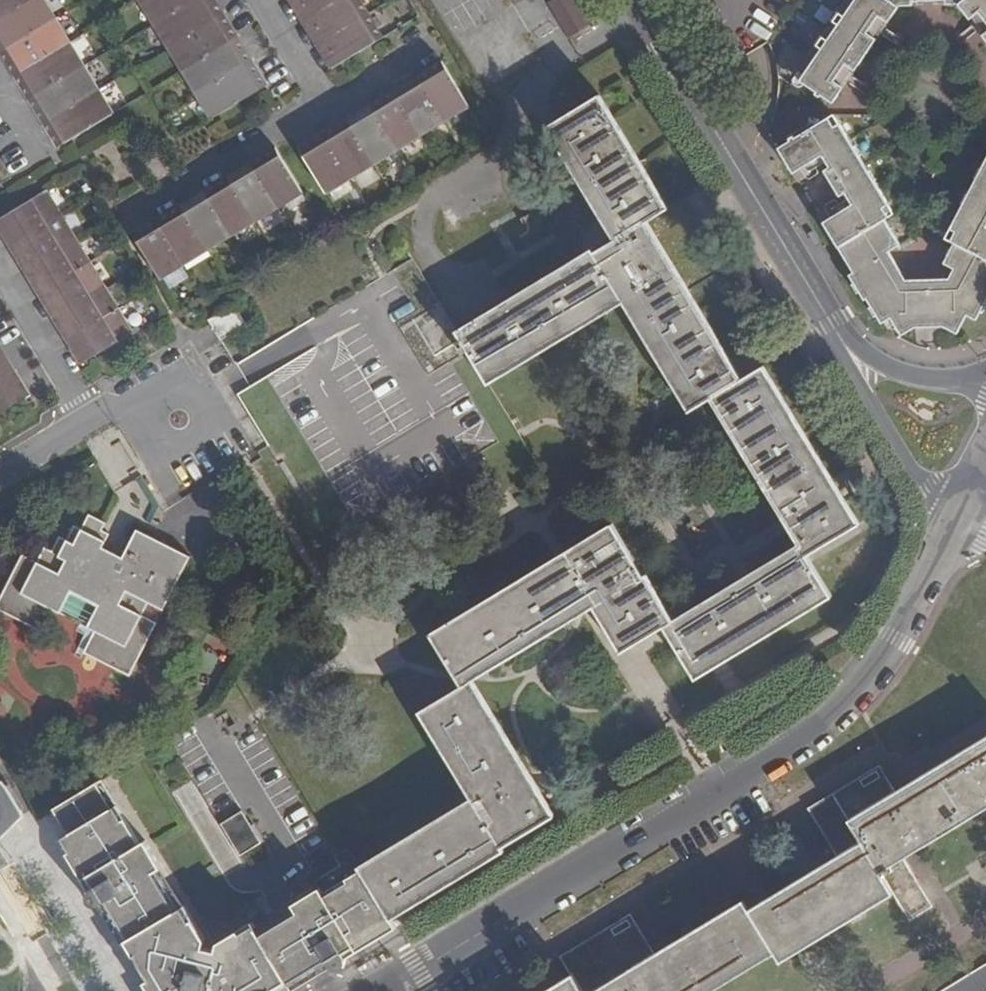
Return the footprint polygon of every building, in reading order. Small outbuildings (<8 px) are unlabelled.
[(55,17),(45,0),(33,0),(0,19),(0,50),(55,17)] [(33,0),(0,0),(0,19),(33,0)] [(154,24),(194,0),(141,0),(140,1),(154,24)] [(225,14),(217,0),(194,0),(154,24),(168,47),(225,14)] [(337,0),(291,0),(303,20),(337,0)] [(318,45),(369,13),(361,0),(337,0),(303,20),(318,45)] [(549,1),(572,39),(597,24),(583,0),(551,0),(549,1)] [(869,43),(887,17),(891,19),(899,8),(911,7),(911,3),(945,1),(944,5),(957,5),(965,15),(968,13),(985,34),(985,0),(850,0),(794,77),(832,104),(840,93),(837,91),(856,65),(859,66),(873,46),(869,43)] [(369,13),(318,45),(332,69),(383,37),(369,13)] [(168,47),(183,72),(239,38),(225,14),(168,47)] [(70,42),(55,17),(0,50),(0,52),(14,75),(70,42)] [(197,95),(253,61),(239,38),(183,72),(197,95)] [(14,75),(28,99),(85,65),(70,42),(14,75)] [(197,95),(212,119),(264,87),(267,85),(253,61),(197,95)] [(418,75),(446,122),(469,108),(443,64),(442,61),(418,75)] [(85,65),(28,99),(42,122),(99,89),(85,65)] [(422,136),(446,122),(418,75),(394,90),(422,136)] [(114,113),(99,89),(42,122),(58,148),(63,145),(114,113)] [(422,136),(394,90),(371,104),(398,150),(422,136)] [(550,128),(570,161),(618,133),(622,131),(623,131),(603,96),(550,128)] [(374,164),(398,150),(371,104),(347,118),(374,164)] [(865,301),(867,300),(881,325),(891,319),(901,336),(914,328),(942,326),(958,334),(967,316),(977,321),(985,303),(985,159),(950,228),(955,231),(949,241),(953,243),(942,263),(953,269),(948,278),(906,282),(888,252),(900,245),(884,219),(889,216),(884,208),(889,205),(839,124),(834,127),(829,117),(778,149),(798,183),(807,178),(802,168),(822,156),(829,167),(824,171),(840,197),(844,194),(851,204),(831,217),(826,209),(818,214),(853,273),(849,275),(865,301)] [(347,118),(323,133),(351,178),(374,164),(347,118)] [(266,410),(254,419),(351,581),(540,466),(491,384),(626,303),(688,409),(712,395),(798,543),(676,613),(650,569),(646,571),(615,517),(433,626),(464,679),(422,704),(473,791),(356,861),(358,865),(387,913),(507,841),(505,837),(553,808),(473,672),(603,593),(631,640),(673,615),(704,670),(836,591),(809,544),(861,515),(770,360),(746,373),(696,288),(720,273),(702,242),(706,239),(684,202),(669,210),(623,131),(622,131),(618,133),(570,161),(618,242),(597,254),(595,250),(459,332),(416,259),(239,366),(253,389),(266,410)] [(323,133),(300,146),(327,193),(351,178),(323,133)] [(252,161),(279,207),(303,193),(282,158),(276,147),(275,147),(252,161)] [(255,222),(279,207),(252,161),(227,176),(255,222)] [(204,190),(231,236),(255,222),(227,176),(204,190)] [(204,190),(180,205),(207,250),(231,236),(204,190)] [(13,243),(60,215),(45,191),(0,218),(0,230),(1,233),(5,230),(13,243)] [(157,218),(185,264),(207,250),(180,205),(157,218)] [(27,266),(74,238),(60,215),(13,243),(9,244),(16,256),(19,253),(27,266)] [(133,233),(161,279),(185,264),(157,218),(133,233)] [(34,277),(42,290),(88,262),(74,238),(27,266),(24,268),(31,280),(34,277)] [(56,314),(103,286),(88,262),(42,290),(38,292),(45,304),(48,301),(56,314)] [(127,304),(114,279),(103,286),(117,310),(127,304)] [(71,338),(117,310),(103,286),(56,314),(52,316),(60,327),(63,325),(71,338)] [(220,341),(246,326),(233,305),(208,320),(220,341)] [(131,334),(117,310),(71,338),(67,340),(74,351),(78,349),(85,362),(87,360),(131,334)] [(11,374),(15,371),(7,359),(4,361),(0,355),(0,381),(11,374)] [(28,396),(30,396),(21,382),(18,384),(11,374),(0,381),(0,413),(28,396)] [(241,397),(254,419),(266,410),(253,389),(241,397)] [(81,655),(127,678),(154,625),(140,618),(146,605),(160,612),(187,558),(134,531),(115,569),(95,559),(106,536),(99,532),(103,524),(86,516),(79,531),(71,528),(64,542),(57,538),(49,553),(42,550),(35,564),(19,557),(0,594),(0,614),(38,634),(50,612),(92,633),(81,655)] [(896,789),(882,765),(811,807),(840,855),(768,898),(755,905),(781,948),(786,957),(800,949),(894,893),(909,919),(934,904),(905,855),(985,807),(985,735),(896,789)] [(286,981),(293,990),(315,978),(330,968),(334,971),(339,971),(343,969),(345,964),(345,959),(397,929),(387,913),(358,865),(319,889),(316,884),(291,900),(293,905),(277,915),(255,928),(248,918),(214,939),(213,946),(199,943),(200,935),(180,901),(175,904),(153,865),(157,863),(143,836),(136,840),(98,776),(52,804),(55,808),(70,835),(60,841),(90,890),(89,892),(97,906),(100,906),(121,943),(128,942),(150,980),(145,982),(150,990),(270,990),(286,981)] [(17,814),(0,786),(0,830),(17,814)] [(259,839),(239,808),(239,807),(217,820),(237,852),(259,839)] [(97,906),(89,892),(87,895),(86,899),(87,902),(91,905),(94,906),(97,906)] [(781,948),(755,905),(749,896),(659,950),(636,911),(567,952),(575,965),(531,990),(710,990),(781,948)] [(949,966),(907,990),(964,990),(949,966)] [(965,990),(982,990),(985,989),(985,971),(961,983),(965,990)]
